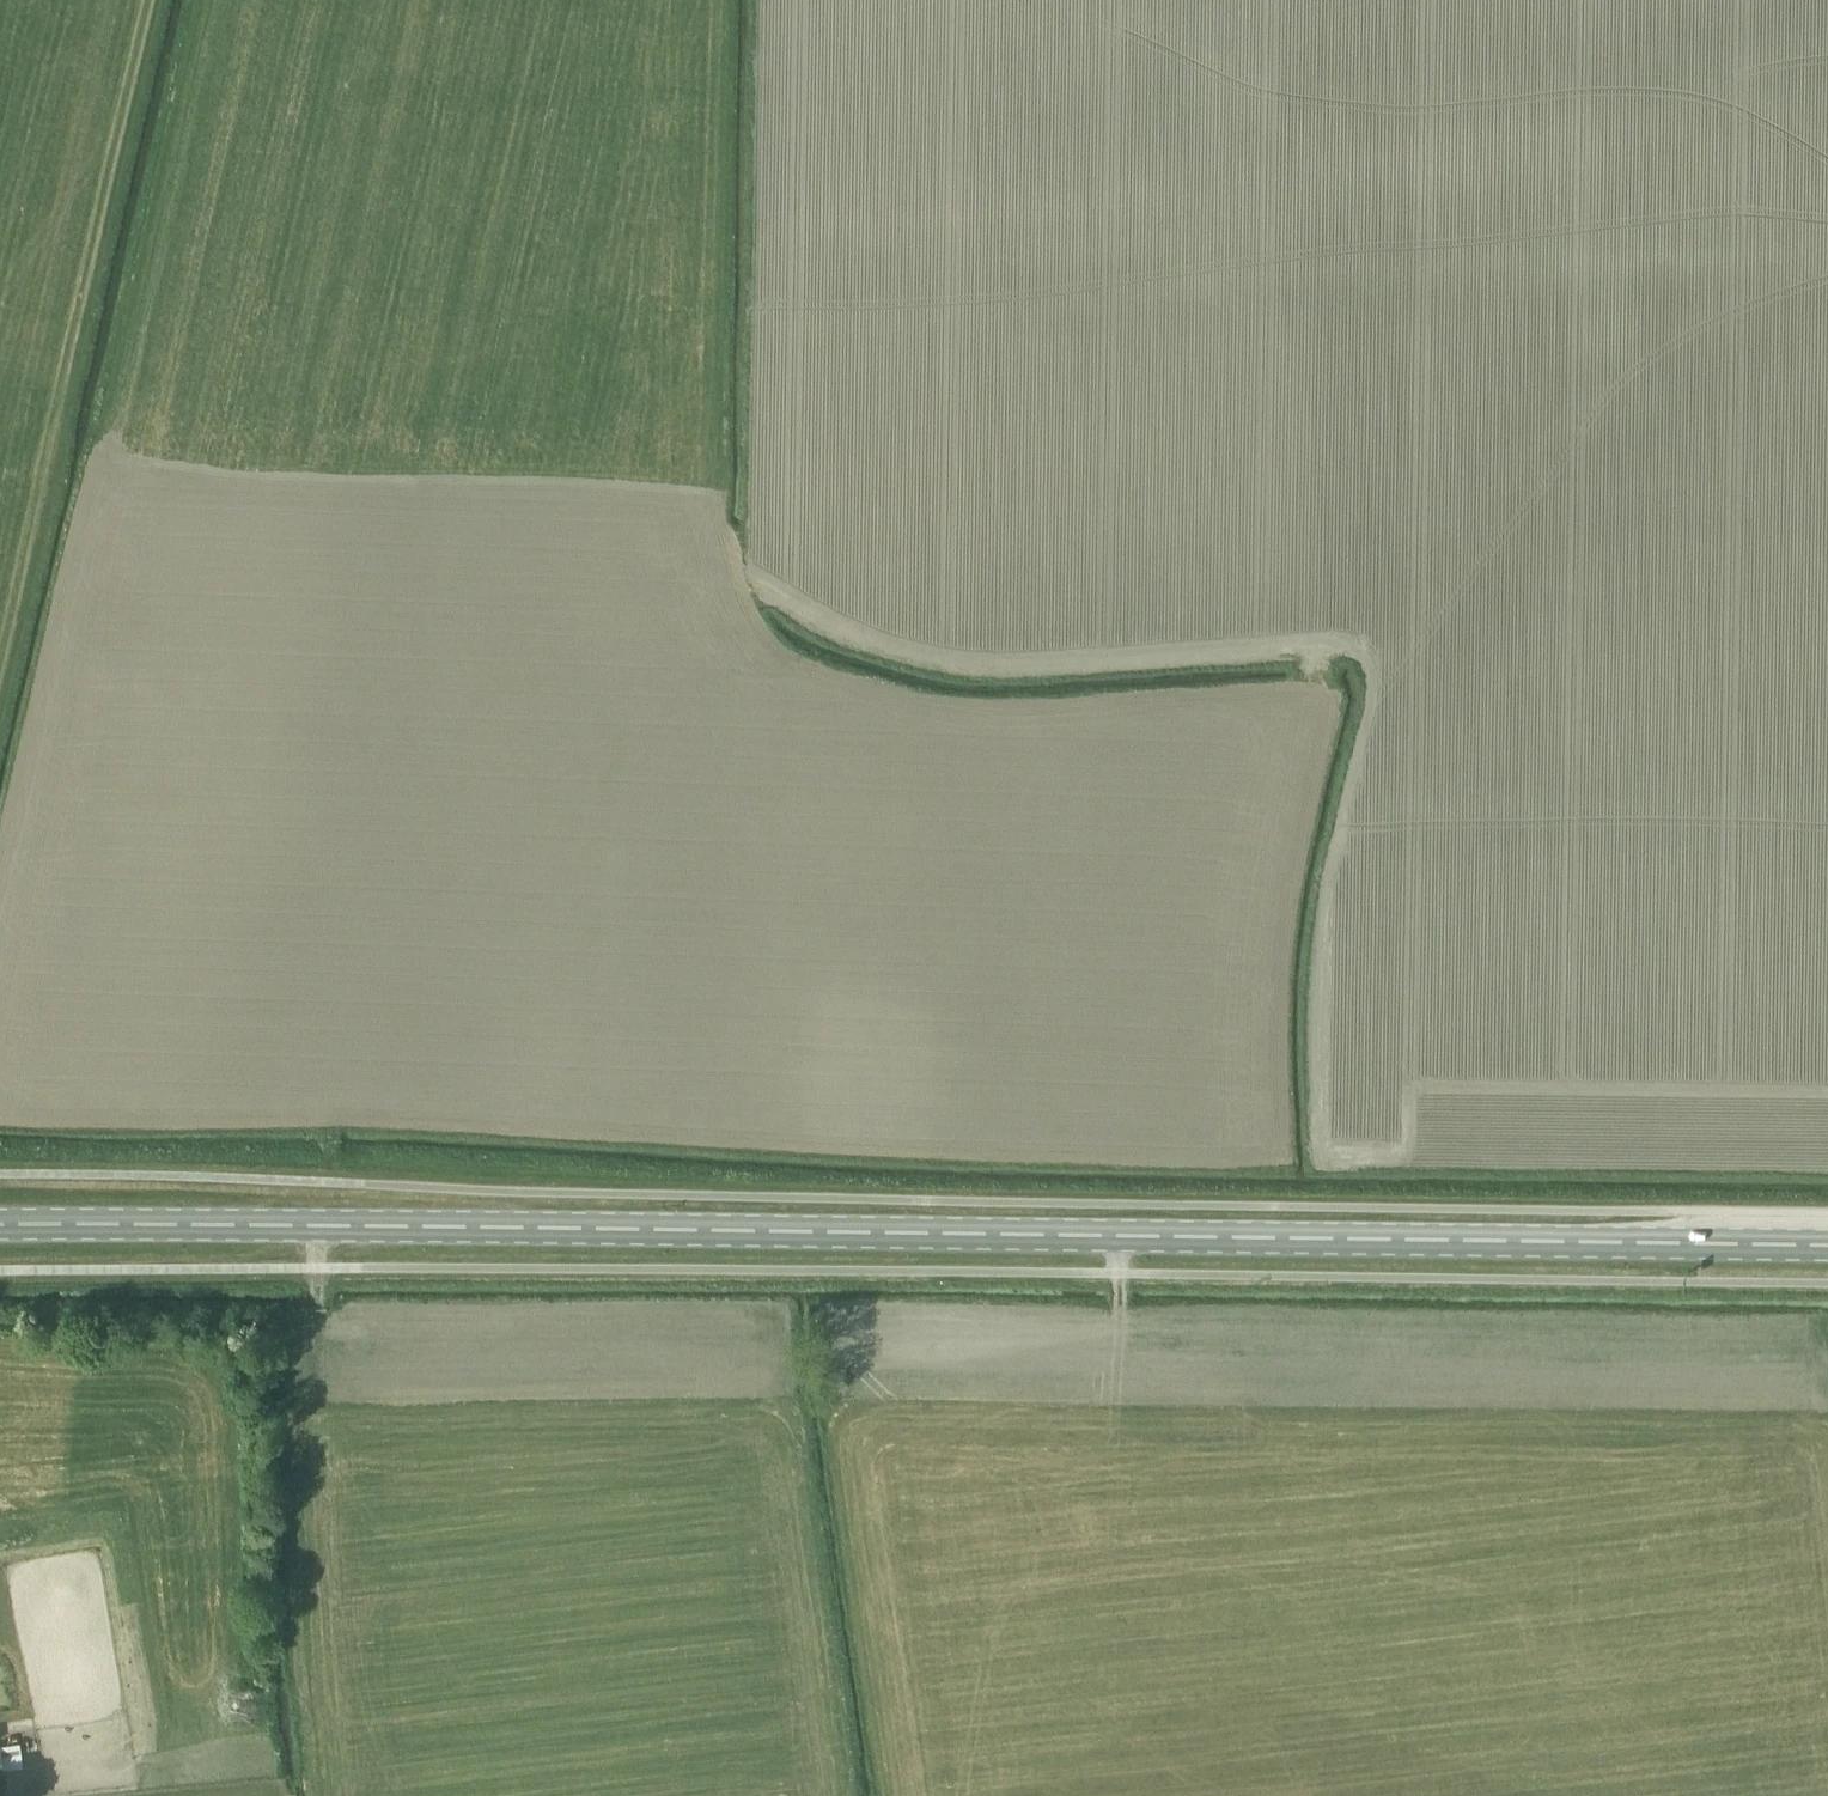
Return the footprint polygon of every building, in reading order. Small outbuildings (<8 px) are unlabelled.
[(19,1740),(0,1742),(0,1773),(4,1772),(3,1767),(22,1765),(19,1740)]
